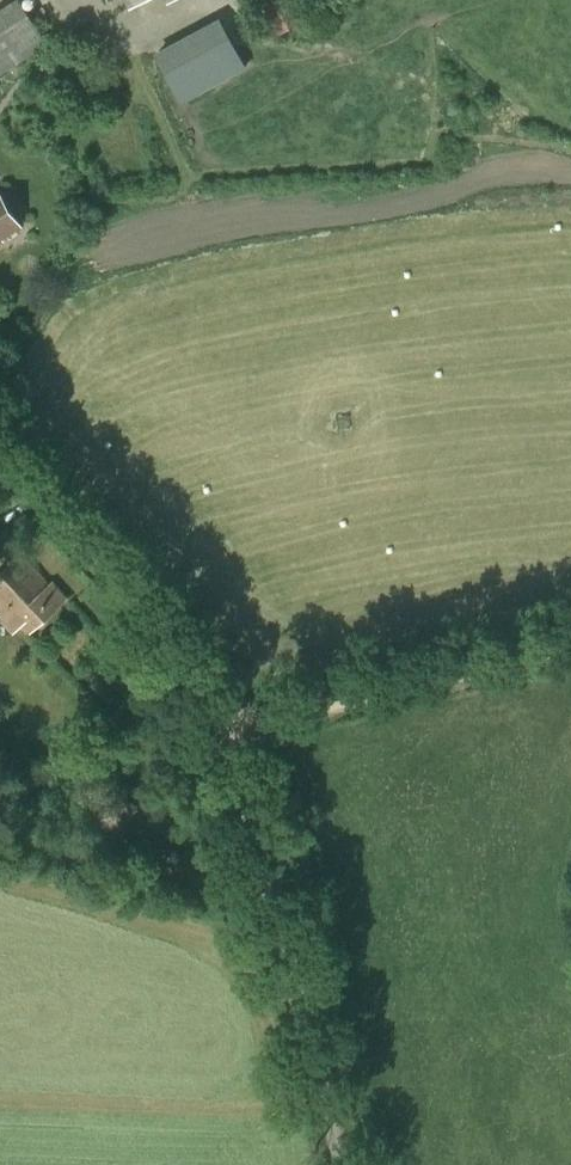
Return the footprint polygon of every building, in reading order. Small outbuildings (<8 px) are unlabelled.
[(19,0),(12,0),(0,8),(0,75),(49,44),(19,0)] [(295,0),(256,0),(276,37),(306,20),(295,0)] [(156,55),(181,102),(246,67),(221,21),(156,55)] [(15,219),(0,196),(0,229),(15,219)] [(13,634),(21,626),(29,634),(67,598),(52,582),(49,585),(21,554),(0,574),(0,621),(13,634)]
